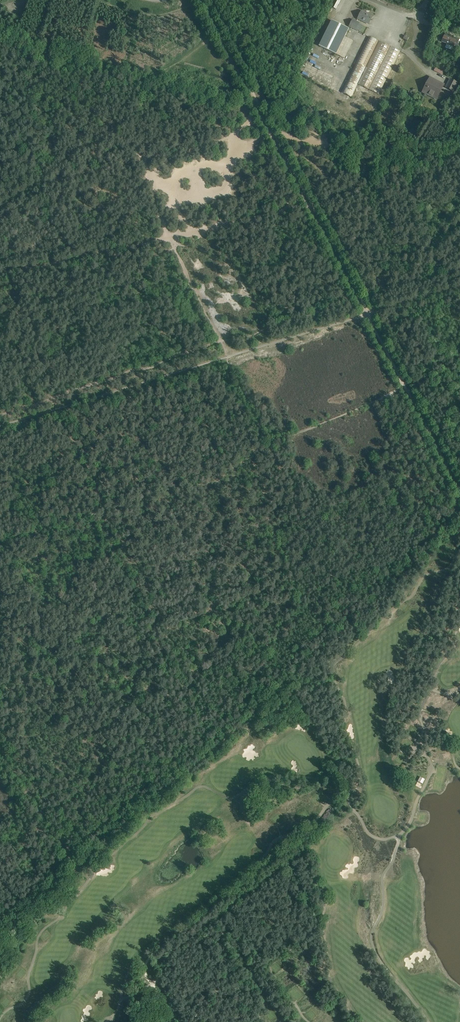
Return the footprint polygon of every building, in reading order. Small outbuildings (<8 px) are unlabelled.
[(358,19),(369,24),(372,17),(361,11),(358,19)] [(350,26),(356,29),(359,23),(353,20),(350,26)] [(332,21),(329,25),(319,46),(336,54),(349,29),(332,21)] [(459,39),(453,37),(445,33),(442,41),(446,43),(453,46),(455,42),(458,43),(459,39)] [(369,36),(367,41),(341,92),(351,97),(358,84),(379,94),(400,52),(378,41),(369,36)] [(437,65),(434,71),(443,75),(446,69),(437,65)] [(424,92),(428,94),(436,98),(443,84),(434,80),(434,81),(430,79),(424,92)] [(446,87),(453,91),(457,83),(450,80),(446,87)] [(250,754),(246,758),(251,763),(255,759),(250,754)]
